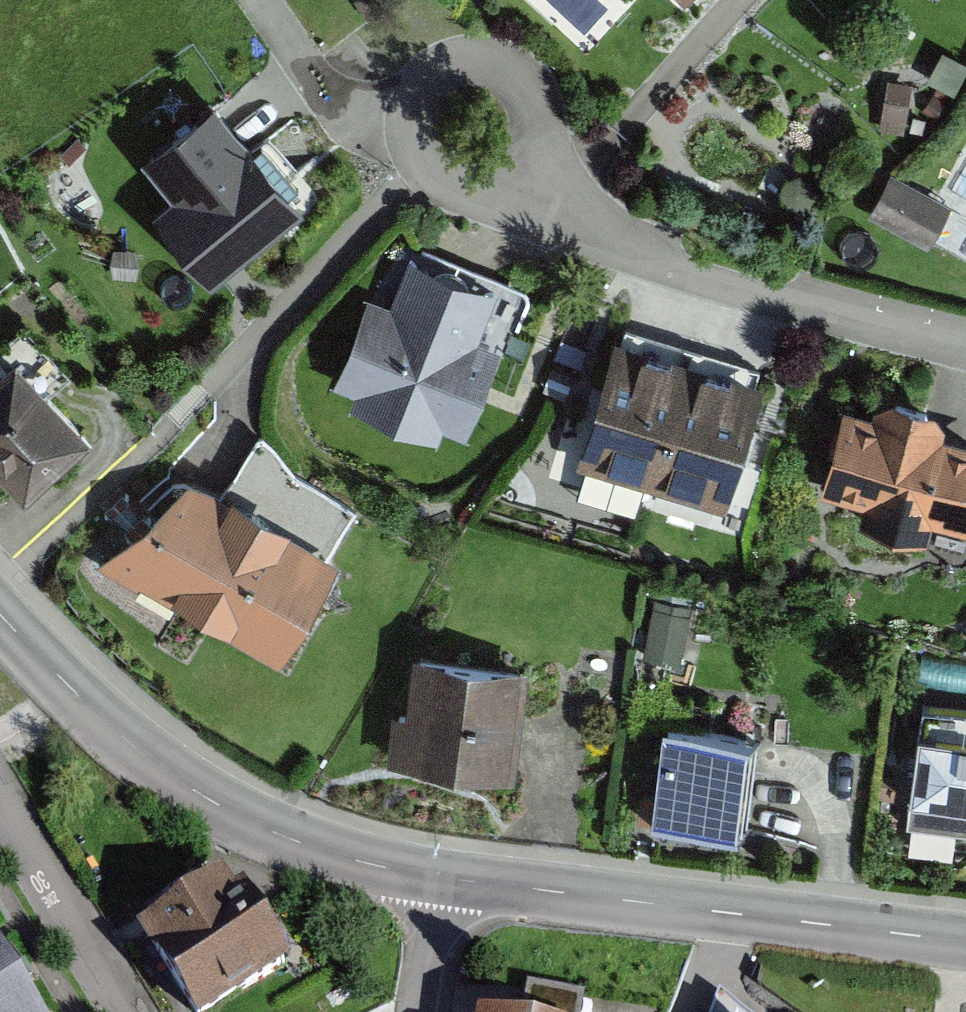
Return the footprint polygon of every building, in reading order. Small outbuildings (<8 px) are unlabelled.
[(877,125),(908,130),(917,83),(885,77),(877,125)] [(304,213),(211,101),(138,162),(170,200),(151,216),(211,289),(304,213)] [(930,248),(952,206),(890,174),(868,216),(930,248)] [(445,432),(469,441),(524,305),(413,261),(394,310),(367,299),(331,388),(356,398),(350,411),(439,447),(445,432)] [(654,490),(692,364),(616,341),(578,467),(654,490)] [(92,441),(14,361),(0,375),(0,475),(28,504),(92,441)] [(731,513),(769,387),(692,364),(654,490),(731,513)] [(944,435),(949,415),(881,397),(876,419),(846,411),(824,496),(865,506),(859,526),(935,546),(939,529),(965,536),(965,440),(944,435)] [(279,674),(337,571),(327,563),(353,519),(294,484),(261,438),(222,497),(190,481),(96,571),(279,674)] [(381,770),(510,785),(523,677),(407,663),(400,720),(387,719),(381,770)] [(922,710),(908,830),(965,836),(965,715),(922,710)] [(652,824),(740,836),(753,741),(666,729),(652,824)] [(284,966),(229,874),(171,909),(134,931),(182,1011),(206,1011),(284,966)] [(0,948),(0,1011),(38,1011),(0,948)] [(720,995),(712,1011),(743,1011),(720,995)]
